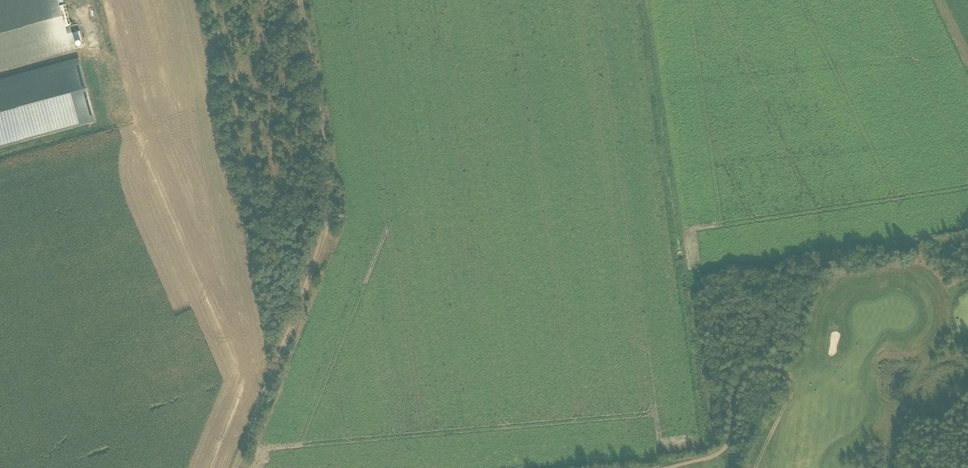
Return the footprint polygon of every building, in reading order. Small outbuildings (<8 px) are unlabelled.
[(63,0),(1,0),(0,0),(0,70),(76,49),(74,42),(72,34),(63,0)] [(72,34),(74,42),(81,40),(79,32),(72,34)] [(96,122),(79,59),(0,80),(0,147),(96,122)]
